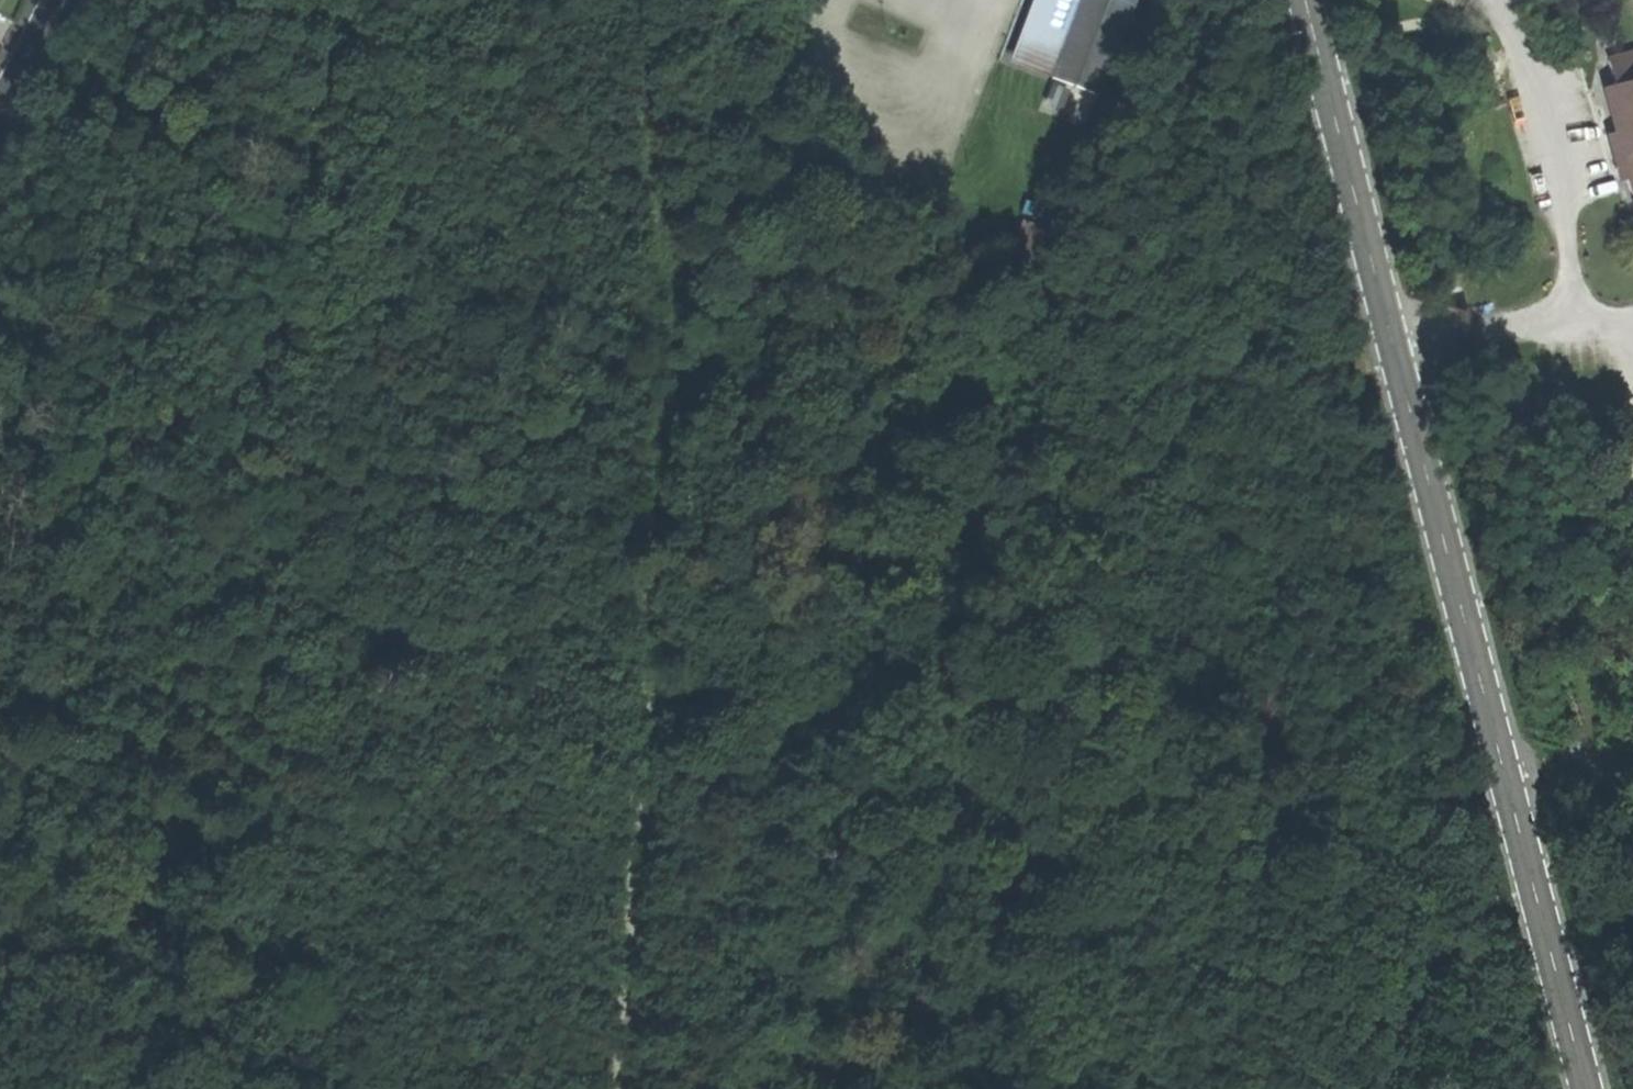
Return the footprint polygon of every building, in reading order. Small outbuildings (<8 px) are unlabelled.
[(1052,77),(1079,0),(1038,0),(1015,64),(1052,77)] [(1052,77),(1081,87),(1112,0),(1079,0),(1052,77)] [(1595,129),(1632,120),(1632,45),(1588,57),(1595,81),(1584,85),(1595,129)] [(1599,149),(1632,141),(1632,120),(1595,129),(1599,149)] [(1599,149),(1607,180),(1616,216),(1626,214),(1632,240),(1632,141),(1599,149)]
